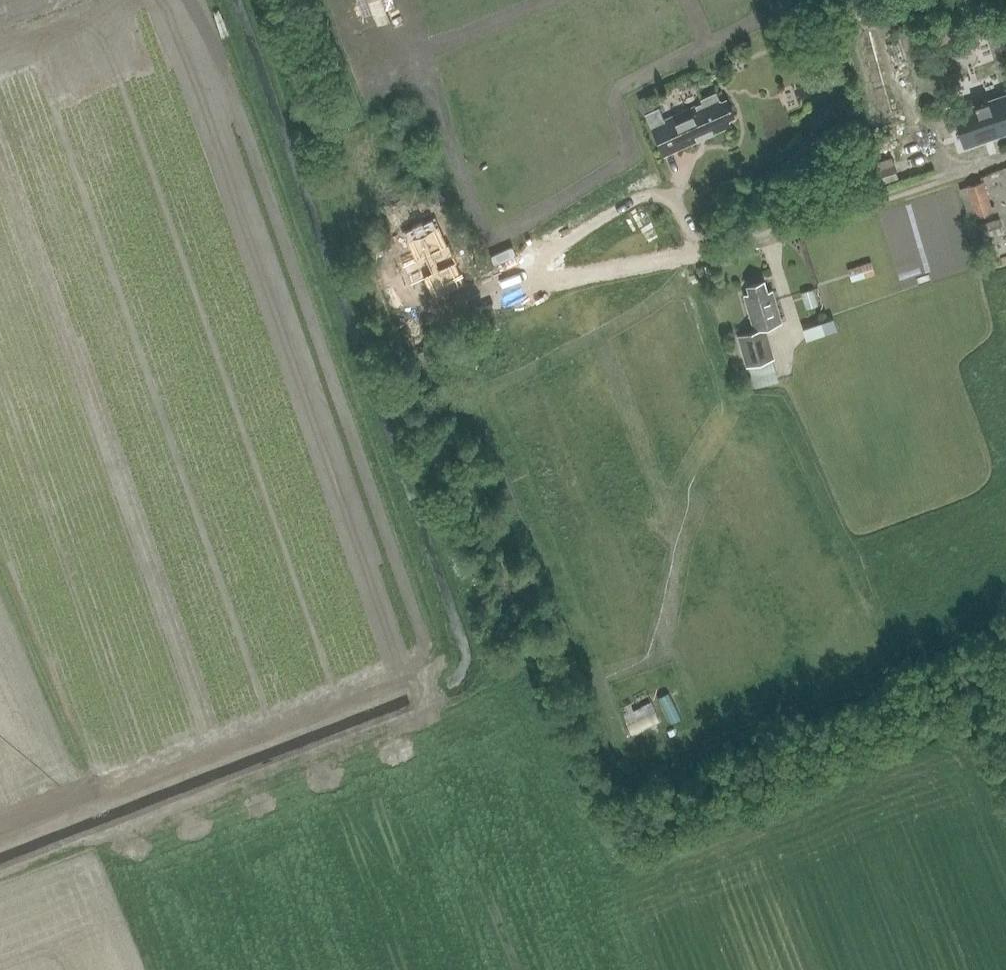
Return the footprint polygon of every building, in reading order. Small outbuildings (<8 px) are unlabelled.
[(882,2),(884,11),(896,8),(895,0),(891,0),(882,2)] [(721,103),(716,93),(702,99),(704,103),(668,119),(662,106),(648,113),(667,156),(731,127),(728,119),(735,116),(728,100),(721,103)] [(953,112),(962,144),(1005,131),(1005,97),(953,112)] [(825,138),(816,141),(821,155),(830,152),(825,138)] [(893,164),(872,171),(877,186),(898,178),(893,164)] [(982,182),(967,187),(976,217),(991,213),(982,182)] [(999,218),(981,225),(985,237),(1003,231),(999,218)] [(409,259),(397,265),(405,282),(417,277),(426,297),(458,283),(448,261),(450,261),(442,244),(441,245),(432,225),(400,240),(409,259)] [(871,262),(848,269),(851,281),(875,274),(871,262)] [(753,330),(738,334),(747,366),(748,365),(772,359),(773,358),(764,328),(781,323),(782,323),(773,290),(772,290),(768,291),(765,281),(765,279),(747,285),(746,285),(748,293),(744,294),(743,294),(753,330)] [(811,325),(815,336),(834,330),(830,319),(811,325)] [(772,359),(748,365),(753,381),(754,387),(778,380),(772,359)]
